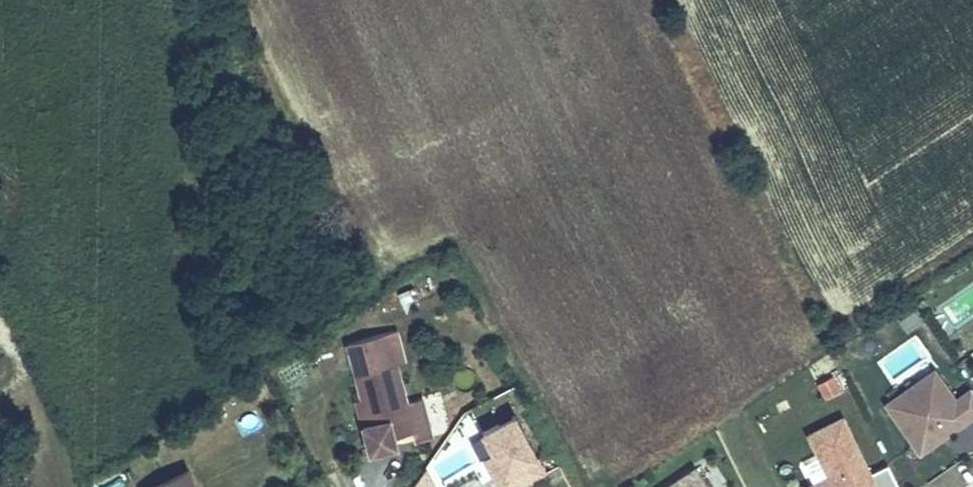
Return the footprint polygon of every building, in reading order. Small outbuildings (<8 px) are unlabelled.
[(426,433),(416,394),(401,398),(391,359),(350,370),(357,395),(363,419),(357,420),(364,449),(392,442),(389,432),(409,427),(411,437),(426,433)] [(927,400),(950,384),(939,369),(917,385),(927,400)] [(833,376),(815,382),(822,400),(840,393),(833,376)] [(890,404),(923,450),(944,435),(942,432),(949,427),(951,430),(972,415),(972,390),(960,399),(950,384),(927,400),(917,385),(890,404)] [(363,419),(357,395),(351,396),(357,420),(363,419)] [(411,437),(409,427),(389,432),(392,442),(411,437)] [(951,430),(949,427),(942,432),(944,435),(951,430)] [(846,442),(812,460),(823,481),(811,486),(870,486),(846,442)] [(148,486),(198,486),(187,467),(148,486)] [(698,470),(673,486),(710,486),(698,470)]
